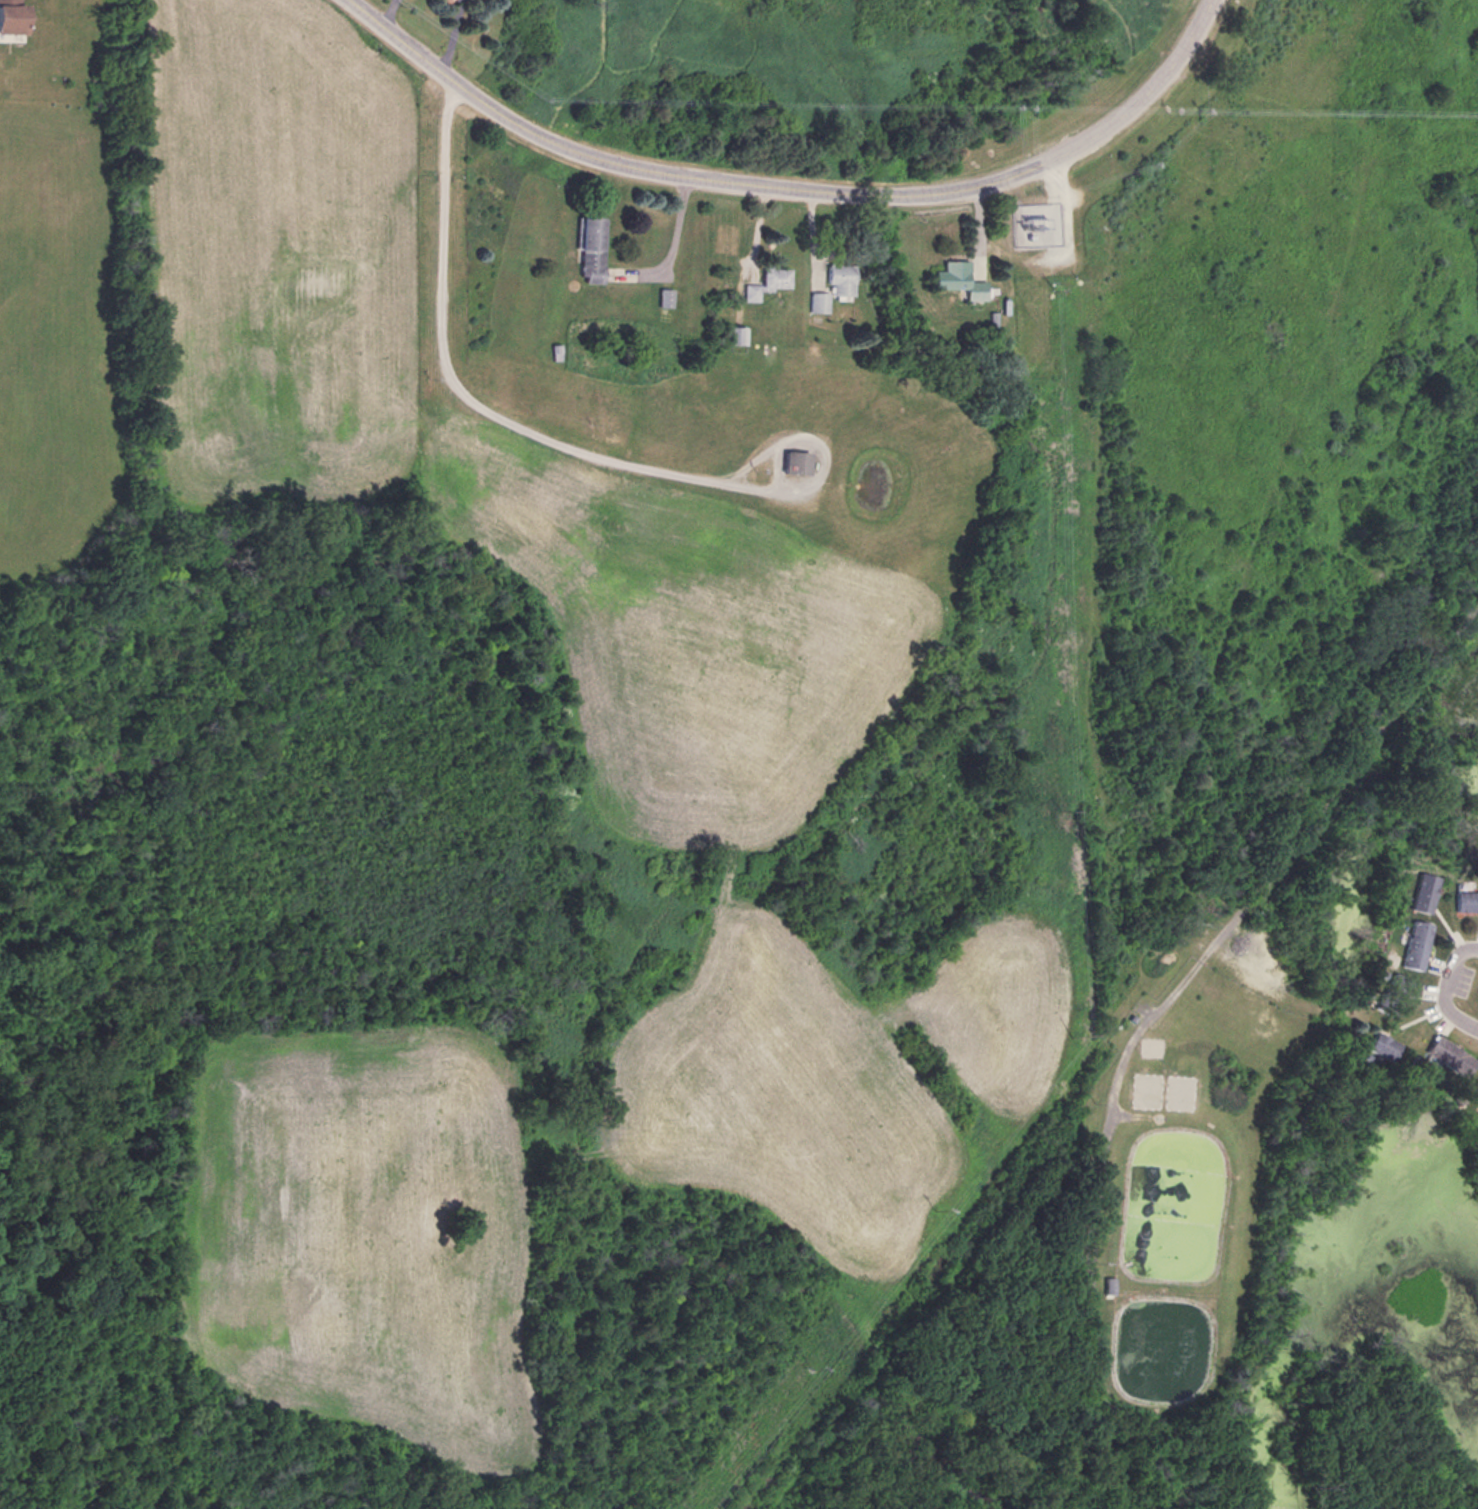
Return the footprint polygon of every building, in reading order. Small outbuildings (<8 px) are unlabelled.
[(24,34),(23,7),(16,7),(16,0),(0,0),(0,34),(24,34)] [(575,249),(574,282),(597,282),(599,216),(570,215),(569,248),(575,249)] [(959,298),(979,298),(979,280),(961,280),(961,259),(936,259),(936,270),(925,270),(925,287),(959,287),(959,298)] [(806,291),(806,312),(827,312),(827,296),(851,296),(851,264),(823,264),(823,291),(806,291)] [(786,290),(787,267),(757,267),(756,284),(739,283),(739,300),(755,301),(755,290),(786,290)] [(668,306),(668,289),(653,289),(653,306),(668,306)] [(742,326),(723,326),(723,344),(742,344),(742,326)] [(556,358),(553,348),(546,350),(549,360),(556,358)] [(802,473),(802,451),(774,451),(774,473),(802,473)] [(1432,877),(1414,873),(1407,910),(1424,914),(1432,877)] [(1477,911),(1477,891),(1450,891),(1450,911),(1477,911)] [(1396,966),(1416,971),(1427,924),(1407,919),(1396,966)] [(1409,982),(1389,972),(1369,1008),(1388,1019),(1409,982)] [(1471,1061),(1434,1033),(1421,1050),(1458,1078),(1471,1061)] [(1477,1111),(1477,1079),(1467,1084),(1477,1111)] [(1109,1277),(1098,1277),(1098,1295),(1109,1295),(1109,1277)]
